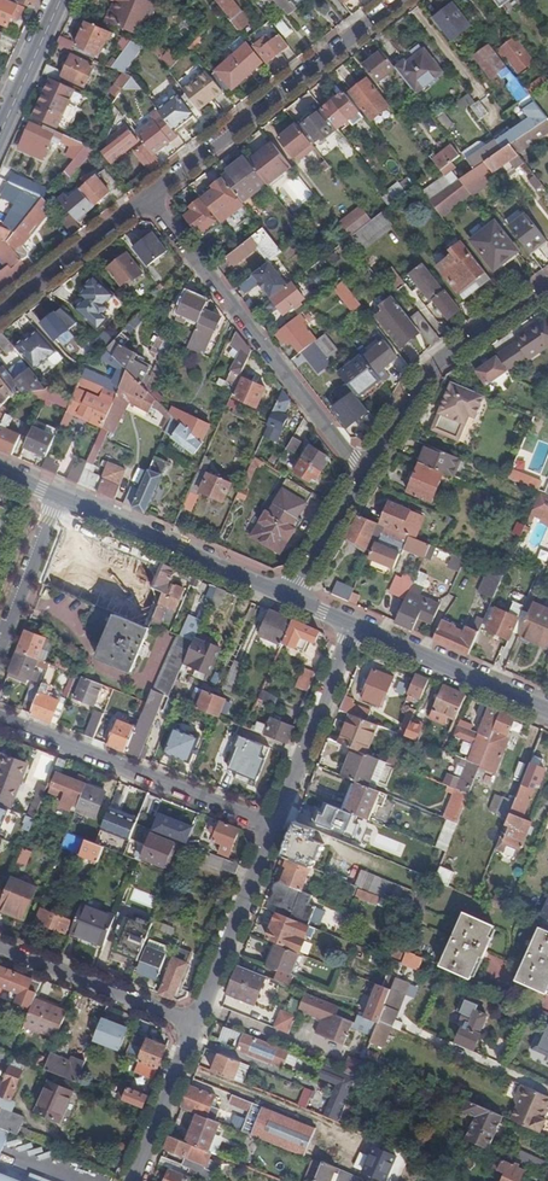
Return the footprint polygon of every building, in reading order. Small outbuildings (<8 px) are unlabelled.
[(18,4),(9,0),(0,0),(0,23),(8,27),(18,4)] [(107,21),(143,37),(156,6),(143,0),(115,0),(116,1),(119,2),(115,12),(112,10),(107,21)] [(252,24),(245,14),(233,0),(215,0),(239,29),(245,24),(248,28),(252,24)] [(298,9),(291,0),(269,0),(273,5),(276,2),(284,11),(285,11),(289,16),(298,9)] [(298,9),(307,1),(306,0),(291,0),(298,9)] [(435,19),(449,37),(456,32),(452,28),(464,18),(454,5),(435,19)] [(245,14),(252,24),(255,22),(248,12),(245,14)] [(284,19),(277,24),(285,37),(293,32),(284,19)] [(110,32),(88,22),(77,46),(100,56),(110,32)] [(209,32),(206,29),(189,50),(191,53),(209,32)] [(269,63),(290,46),(282,36),(276,40),(274,42),(271,38),(273,37),(270,34),(268,36),(257,46),(256,47),(269,63)] [(59,46),(72,47),(73,39),(60,37),(59,46)] [(515,38),(498,52),(503,59),(506,57),(519,74),(534,63),(515,38)] [(132,41),(112,68),(123,73),(141,45),(132,41)] [(264,63),(248,43),(237,54),(233,50),(226,56),(229,60),(227,62),(234,71),(218,85),(222,89),(224,92),(227,96),(264,63)] [(161,60),(166,56),(158,46),(153,50),(161,60)] [(170,72),(181,59),(174,50),(166,56),(161,60),(170,72)] [(405,61),(396,68),(417,95),(444,74),(425,50),(408,63),(405,61)] [(503,65),(491,50),(484,55),(482,52),(476,56),(492,78),(498,74),(495,71),(503,65)] [(382,51),(363,65),(378,83),(396,69),(382,51)] [(65,73),(48,65),(44,73),(61,81),(63,76),(85,86),(95,66),(73,56),(65,73)] [(207,72),(201,65),(178,83),(184,90),(207,72)] [(222,89),(218,85),(207,72),(184,90),(187,94),(197,107),(198,108),(222,89)] [(91,85),(88,93),(114,104),(133,77),(125,74),(117,84),(121,87),(115,95),(91,85)] [(547,83),(547,77),(546,75),(526,90),(530,96),(547,83)] [(522,101),(530,96),(515,77),(508,82),(522,101)] [(350,93),(372,121),(389,107),(367,79),(350,93)] [(166,80),(154,90),(165,104),(178,94),(166,80)] [(75,92),(51,81),(34,117),(58,128),(75,92)] [(224,92),(222,89),(198,108),(200,111),(224,92)] [(345,92),(334,101),(351,122),(354,120),(352,117),(360,112),(345,92)] [(191,110),(197,107),(187,94),(182,98),(179,95),(159,111),(175,130),(195,115),(191,110)] [(334,101),(323,109),(338,128),(346,123),(347,125),(351,122),(334,101)] [(480,101),(477,103),(471,108),(480,120),(489,113),(480,101)] [(510,146),(547,119),(535,103),(524,110),(529,118),(506,134),(504,130),(493,137),(496,141),(497,140),(504,150),(510,146)] [(299,128),(312,144),(321,137),(323,140),(338,128),(323,109),(299,128)] [(180,137),(175,130),(159,111),(152,117),(155,121),(138,135),(145,144),(154,157),(180,137)] [(354,120),(351,122),(354,126),(364,118),(360,112),(352,117),(354,120)] [(445,115),(437,120),(446,132),(454,127),(445,115)] [(547,133),(547,120),(547,119),(510,146),(517,155),(547,133)] [(86,145),(34,122),(33,125),(31,124),(25,137),(27,138),(22,150),(43,160),(52,142),(54,136),(62,139),(61,142),(77,149),(71,157),(74,160),(86,145)] [(299,128),(296,124),(279,138),(294,158),(312,144),(299,128)] [(103,154),(111,163),(139,141),(131,132),(127,128),(111,140),(115,145),(103,154)] [(54,136),(52,142),(59,145),(61,142),(62,139),(54,136)] [(468,161),(475,170),(485,163),(504,150),(497,140),(496,141),(488,147),(468,161)] [(467,149),(462,152),(468,161),(488,147),(486,145),(483,143),(478,143),(468,150),(467,149)] [(152,173),(161,166),(154,157),(145,144),(139,149),(144,156),(141,159),(152,173)] [(266,184),(267,185),(291,167),(273,144),(249,161),(266,184)] [(72,174),(94,148),(86,145),(74,160),(65,171),(68,174),(69,172),(72,174)] [(452,145),(433,160),(442,171),(460,156),(452,145)] [(485,163),(493,173),(517,155),(510,146),(504,150),(485,163)] [(496,177),(499,180),(517,167),(523,162),(517,155),(493,173),(496,177)] [(330,167),(323,158),(318,161),(325,171),(330,167)] [(247,159),(223,177),(242,202),(266,184),(249,161),(247,159)] [(536,190),(541,185),(523,162),(517,167),(536,190)] [(472,193),(473,195),(496,177),(493,173),(485,163),(475,170),(461,180),(472,193)] [(82,190),(95,206),(118,186),(104,170),(94,179),(90,175),(88,175),(84,179),(83,182),(78,186),(82,190)] [(74,181),(68,174),(65,171),(62,175),(70,184),(74,181)] [(44,198),(46,195),(50,190),(15,174),(11,183),(44,198)] [(423,192),(430,201),(453,185),(445,176),(423,192)] [(400,185),(407,193),(417,185),(410,177),(400,185)] [(215,189),(202,199),(221,223),(243,206),(222,179),(213,186),(215,189)] [(430,201),(442,217),(472,193),(461,180),(453,185),(430,201)] [(5,240),(9,241),(44,198),(11,183),(7,181),(1,194),(21,203),(16,213),(15,213),(12,219),(14,221),(9,231),(0,227),(0,238),(5,240)] [(389,193),(396,202),(407,193),(400,185),(389,193)] [(79,220),(95,206),(82,190),(72,198),(70,195),(68,197),(66,195),(60,200),(79,220)] [(30,269),(36,264),(28,255),(28,251),(23,244),(32,234),(33,234),(39,227),(38,226),(53,209),(46,201),(44,198),(9,241),(10,243),(30,269)] [(201,237),(219,224),(200,201),(191,207),(193,211),(186,217),(201,237)] [(336,224),(348,240),(372,220),(361,206),(336,224)] [(352,245),(359,253),(393,226),(383,212),(372,220),(348,240),(352,245)] [(530,253),(546,240),(527,215),(510,228),(530,253)] [(74,236),(81,230),(73,220),(66,226),(73,235),(74,236)] [(494,269),(517,251),(495,223),(472,240),(494,269)] [(259,247),(270,262),(282,253),(263,229),(240,247),(228,257),(234,266),(259,247)] [(135,247),(148,265),(167,251),(154,233),(135,247)] [(303,245),(310,239),(306,234),(299,240),(303,245)] [(464,300),(491,279),(457,235),(446,244),(457,258),(449,264),(448,262),(440,268),(464,300)] [(348,240),(327,256),(328,258),(331,256),(333,260),(352,245),(348,240)] [(30,269),(10,243),(7,246),(9,248),(1,254),(9,265),(0,272),(0,292),(30,269)] [(108,268),(122,285),(141,270),(127,253),(108,268)] [(266,290),(272,298),(289,286),(270,262),(254,275),(261,283),(259,284),(264,291),(266,290)] [(449,319),(461,311),(423,264),(410,275),(432,303),(434,301),(449,319)] [(385,273),(399,291),(406,284),(393,267),(385,273)] [(76,309),(98,329),(107,319),(102,314),(108,306),(105,304),(113,294),(94,276),(84,286),(87,288),(80,294),(85,298),(76,309)] [(353,311),(361,305),(343,281),(335,288),(353,311)] [(289,286),(272,298),(285,314),(305,299),(292,283),(289,286)] [(208,303),(189,294),(178,318),(186,322),(188,317),(199,322),(188,348),(203,354),(214,329),(216,329),(222,318),(205,308),(208,303)] [(416,326),(411,319),(394,298),(382,307),(388,314),(379,320),(402,348),(417,337),(411,329),(416,326)] [(78,323),(62,308),(56,312),(55,312),(42,323),(56,340),(78,323)] [(422,333),(432,346),(441,340),(419,312),(411,319),(416,326),(422,333)] [(136,315),(126,329),(133,335),(144,321),(136,315)] [(300,315),(276,334),(284,343),(289,339),(300,352),(316,340),(305,326),(307,324),(300,315)] [(523,363),(547,347),(547,348),(547,323),(544,321),(516,339),(517,342),(505,350),(506,351),(521,362),(523,363)] [(417,337),(422,333),(416,326),(411,329),(417,337)] [(14,347),(15,347),(34,370),(58,350),(39,330),(26,341),(24,339),(14,347)] [(241,336),(238,332),(232,343),(243,352),(233,370),(242,374),(252,351),(241,336)] [(383,382),(384,382),(391,377),(384,368),(398,357),(378,332),(373,336),(380,344),(368,354),(362,345),(358,349),(362,355),(383,382)] [(0,334),(0,345),(8,353),(15,347),(14,347),(2,333),(0,334)] [(97,340),(106,349),(113,342),(104,333),(97,340)] [(324,334),(314,342),(328,359),(338,351),(324,334)] [(106,349),(111,354),(127,369),(141,383),(151,366),(136,358),(137,355),(113,342),(106,349)] [(314,342),(303,351),(319,372),(331,363),(328,359),(314,342)] [(499,357),(509,372),(521,362),(506,351),(499,357)] [(87,369),(83,377),(117,393),(127,369),(111,354),(106,359),(118,370),(113,383),(87,369)] [(339,373),(354,392),(360,400),(383,382),(362,355),(339,373)] [(488,387),(509,372),(499,357),(468,378),(478,392),(487,386),(488,387)] [(0,369),(0,373),(16,393),(36,390),(40,390),(35,382),(38,380),(30,370),(16,380),(4,366),(0,369)] [(127,369),(117,393),(115,398),(113,404),(102,427),(107,428),(110,422),(113,423),(127,398),(147,407),(153,395),(151,393),(146,388),(141,383),(127,369)] [(156,369),(146,388),(151,393),(161,371),(156,369)] [(3,423),(7,413),(9,408),(2,407),(12,396),(14,397),(16,393),(0,373),(0,420),(3,423)] [(83,377),(73,399),(73,400),(74,400),(78,402),(73,414),(82,418),(81,420),(85,423),(87,420),(102,427),(113,404),(83,391),(86,386),(110,397),(115,398),(117,393),(83,377)] [(243,378),(241,377),(228,406),(231,407),(235,397),(243,378)] [(265,388),(243,378),(235,397),(257,407),(265,388)] [(476,419),(486,397),(452,383),(443,404),(447,406),(443,414),(440,413),(432,430),(460,442),(471,417),(476,419)] [(47,389),(40,390),(36,390),(35,398),(42,398),(45,404),(46,401),(52,390),(49,386),(47,389)] [(73,399),(52,390),(46,401),(52,403),(54,398),(70,407),(73,400),(73,399)] [(291,400),(284,391),(269,424),(281,430),(288,417),(284,415),(291,400)] [(348,427),(369,411),(360,400),(354,392),(334,409),(348,427)] [(172,416),(170,413),(155,398),(152,403),(160,413),(166,418),(163,426),(167,428),(172,416)] [(167,428),(165,432),(195,453),(202,444),(201,443),(205,434),(201,432),(205,423),(187,415),(182,424),(176,417),(179,414),(174,409),(170,413),(172,416),(167,428)] [(0,429),(0,450),(6,452),(13,456),(21,435),(7,428),(8,426),(9,426),(11,421),(8,420),(11,416),(7,413),(3,423),(1,426),(0,429)] [(59,430),(63,421),(56,418),(52,427),(59,430)] [(281,430),(269,424),(264,435),(276,441),(281,430)] [(35,426),(25,447),(28,448),(37,427),(35,426)] [(57,436),(37,427),(28,448),(47,457),(57,436)] [(301,442),(294,437),(287,449),(294,454),(301,442)] [(98,445),(95,444),(87,462),(93,464),(99,449),(97,448),(98,445)] [(456,457),(427,445),(420,463),(444,473),(449,475),(456,457)] [(303,459),(322,471),(327,463),(324,461),(327,456),(311,446),(303,459)] [(210,454),(207,452),(192,488),(224,501),(231,483),(206,472),(212,459),(209,457),(210,454)] [(133,508),(146,514),(168,462),(155,456),(139,492),(133,508)] [(263,462),(255,457),(242,485),(247,488),(257,465),(260,466),(263,462)] [(316,479),(322,471),(303,459),(295,472),(310,482),(313,478),(316,479)] [(45,461),(42,468),(55,474),(58,467),(45,461)] [(98,493),(103,479),(91,474),(95,466),(93,464),(87,462),(85,469),(78,484),(98,493)] [(108,497),(115,500),(126,470),(108,462),(103,479),(98,493),(108,497)] [(444,473),(420,463),(408,492),(432,502),(444,473)] [(67,479),(78,484),(85,469),(74,464),(67,479)] [(508,478),(538,490),(541,482),(512,471),(508,478)] [(464,481),(453,477),(450,483),(461,488),(464,481)] [(247,488),(242,485),(237,497),(244,500),(248,492),(246,490),(247,488)] [(124,504),(133,508),(139,492),(131,488),(124,504)] [(546,493),(540,491),(534,506),(546,510),(545,514),(547,515),(547,494),(546,493)] [(319,513),(326,501),(319,497),(308,514),(316,519),(319,513)] [(301,520),(272,503),(252,536),(278,552),(287,538),(289,540),(301,520)] [(402,530),(401,533),(412,538),(415,539),(424,517),(390,503),(382,522),(402,530)] [(19,514),(0,506),(0,563),(19,514)] [(546,510),(534,506),(533,509),(545,514),(546,510)] [(385,527),(360,517),(347,537),(366,548),(372,534),(380,538),(382,535),(385,527)] [(59,546),(84,556),(93,533),(86,530),(74,525),(66,529),(59,546)] [(511,537),(519,541),(524,528),(517,525),(511,537)] [(401,533),(385,527),(382,535),(406,545),(404,548),(407,549),(412,538),(401,533)] [(406,545),(382,535),(380,538),(378,544),(375,543),(368,558),(378,562),(377,565),(383,567),(384,564),(394,567),(400,553),(401,554),(404,548),(406,545)] [(366,548),(347,537),(345,540),(364,552),(366,548)] [(281,553),(289,540),(287,538),(278,552),(281,553)] [(425,556),(430,545),(415,539),(412,538),(407,549),(425,556)] [(464,559),(437,548),(430,545),(425,556),(425,557),(459,571),(464,559)] [(59,546),(57,550),(82,561),(84,556),(59,546)] [(163,564),(154,560),(147,577),(149,587),(153,589),(163,564)] [(163,564),(153,589),(155,590),(158,592),(164,594),(151,624),(159,627),(168,607),(177,611),(185,591),(170,585),(176,570),(163,564)] [(504,575),(489,569),(479,593),(494,599),(504,575)] [(413,584),(396,577),(389,594),(405,601),(413,584)] [(144,589),(118,578),(109,598),(120,603),(118,607),(124,610),(125,606),(135,610),(144,589)] [(69,588),(66,595),(76,599),(83,583),(83,582),(78,579),(73,589),(69,588)] [(338,582),(331,594),(339,598),(349,602),(354,590),(338,582)] [(83,583),(76,599),(82,601),(89,585),(83,583)] [(423,588),(413,584),(405,601),(396,622),(414,630),(419,617),(423,619),(433,623),(440,605),(420,596),(423,588)] [(227,592),(218,588),(211,606),(220,609),(227,592)] [(509,614),(491,605),(482,626),(510,639),(524,606),(514,602),(509,614)] [(520,635),(539,643),(540,641),(547,644),(547,609),(534,603),(520,635)] [(275,613),(271,611),(260,635),(284,645),(285,643),(294,622),(275,613)] [(149,629),(116,616),(99,659),(132,673),(150,630),(149,629)] [(191,616),(182,637),(194,642),(195,641),(204,621),(191,616)] [(414,630),(418,632),(423,619),(419,617),(414,630)] [(443,620),(434,639),(448,646),(469,655),(480,631),(467,626),(462,637),(453,634),(457,626),(443,620)] [(294,622),(285,643),(298,649),(303,638),(309,640),(316,643),(321,633),(309,628),(294,622)] [(22,639),(18,651),(51,664),(53,659),(41,654),(47,640),(25,631),(22,639)] [(182,637),(178,635),(154,691),(165,695),(170,697),(171,698),(182,671),(194,642),(182,637)] [(303,638),(298,649),(305,652),(309,640),(303,638)] [(214,650),(195,641),(194,642),(182,671),(188,674),(191,666),(198,669),(195,677),(208,682),(214,666),(208,663),(214,650)] [(219,652),(214,650),(208,663),(214,666),(219,652)] [(18,651),(8,675),(24,681),(25,677),(29,679),(37,682),(41,672),(35,670),(37,666),(49,670),(51,664),(18,651)] [(61,660),(58,667),(66,670),(69,664),(61,660)] [(236,661),(224,690),(234,694),(246,666),(236,661)] [(36,704),(31,715),(44,720),(52,723),(60,702),(46,697),(49,686),(48,685),(54,669),(55,666),(51,664),(49,670),(42,688),(36,704)] [(297,689),(309,693),(317,674),(305,670),(297,689)] [(394,679),(374,670),(363,699),(383,707),(394,679)] [(425,679),(418,676),(410,695),(413,696),(411,700),(416,702),(417,698),(422,700),(430,681),(425,679)] [(104,686),(84,678),(76,698),(96,706),(104,686)] [(26,700),(36,704),(42,688),(34,685),(31,686),(26,700)] [(450,690),(444,688),(435,711),(451,719),(450,723),(448,722),(436,750),(442,752),(442,751),(454,725),(466,697),(450,690)] [(165,695),(154,691),(153,691),(148,703),(144,714),(138,729),(128,753),(139,758),(144,746),(165,695)] [(264,691),(260,700),(277,707),(280,698),(264,691)] [(210,713),(216,697),(205,692),(199,705),(197,704),(195,708),(210,713)] [(178,701),(171,698),(170,697),(164,713),(171,717),(178,701)] [(227,701),(216,697),(210,713),(218,717),(220,717),(227,701)] [(372,713),(354,705),(355,701),(346,697),(341,711),(351,715),(368,722),(372,713)] [(148,703),(141,701),(137,712),(144,714),(148,703)] [(503,713),(491,708),(480,736),(491,741),(503,713)] [(417,712),(411,710),(399,735),(406,737),(412,724),(417,712)] [(89,730),(97,733),(100,726),(104,717),(96,713),(89,730)] [(509,736),(516,719),(503,713),(491,741),(481,768),(496,774),(510,740),(509,736)] [(368,722),(351,715),(339,743),(350,748),(367,755),(379,727),(368,722)] [(113,748),(128,753),(138,729),(125,724),(126,721),(120,719),(109,746),(113,748)] [(259,723),(256,731),(260,733),(273,738),(288,744),(295,728),(272,719),(269,727),(259,723)] [(412,724),(406,737),(408,738),(417,742),(422,728),(412,724)] [(97,733),(95,740),(101,743),(107,729),(100,726),(97,733)] [(471,737),(473,733),(458,727),(457,730),(460,731),(459,733),(469,738),(471,737)] [(201,739),(175,729),(165,753),(190,764),(201,739)] [(264,768),(272,747),(238,734),(233,746),(240,748),(231,769),(239,773),(237,779),(250,784),(258,765),(264,768)] [(399,735),(398,734),(388,763),(397,767),(408,738),(406,737),(399,735)] [(469,763),(481,768),(491,741),(480,736),(469,763)] [(139,758),(145,760),(148,752),(147,747),(144,746),(139,758)] [(375,758),(367,755),(350,748),(339,776),(358,783),(363,786),(375,758)] [(2,796),(0,801),(12,805),(19,787),(27,765),(2,754),(0,759),(0,766),(1,766),(0,770),(0,795),(2,796)] [(469,797),(481,768),(469,763),(454,757),(453,761),(456,762),(455,763),(467,768),(461,781),(449,776),(445,787),(469,797)] [(64,808),(77,814),(78,811),(88,786),(90,780),(81,777),(79,782),(61,775),(67,762),(60,759),(50,783),(53,785),(50,792),(65,799),(63,806),(64,808)] [(511,815),(523,820),(540,778),(543,779),(546,772),(545,769),(532,764),(523,785),(516,803),(511,815)] [(484,774),(482,784),(492,786),(493,776),(484,774)] [(451,794),(441,818),(448,820),(458,825),(469,797),(445,787),(433,782),(431,786),(451,794)] [(348,799),(343,811),(369,821),(376,805),(383,807),(387,796),(363,786),(358,783),(351,800),(348,799)] [(41,785),(41,786),(31,810),(38,813),(48,788),(41,785)] [(85,840),(87,841),(97,845),(103,829),(106,821),(98,818),(107,794),(88,786),(78,811),(97,819),(90,826),(85,840)] [(158,797),(149,794),(140,819),(138,823),(137,825),(146,828),(158,797)] [(496,814),(509,820),(511,815),(516,803),(503,798),(496,814)] [(9,809),(0,805),(0,833),(9,809)] [(110,812),(138,823),(140,819),(112,808),(110,812)] [(28,816),(35,819),(38,813),(31,810),(28,816)] [(103,829),(131,841),(137,825),(138,823),(110,812),(106,821),(103,829)] [(319,823),(299,814),(296,823),(316,832),(319,823)] [(532,824),(529,822),(523,820),(511,815),(509,820),(507,825),(511,827),(505,842),(522,848),(523,844),(524,845),(532,824)] [(24,830),(30,833),(35,819),(28,816),(27,816),(24,822),(27,823),(24,830)] [(448,820),(437,848),(447,853),(458,825),(448,820)] [(241,830),(222,822),(219,829),(213,827),(211,833),(217,835),(215,842),(218,843),(217,846),(222,848),(220,854),(230,857),(241,830)] [(316,832),(296,823),(288,842),(283,857),(312,869),(315,860),(319,862),(326,845),(314,840),(316,832)] [(63,849),(81,856),(87,841),(85,840),(69,833),(63,849)] [(135,860),(139,861),(142,862),(143,859),(166,868),(176,844),(153,835),(147,850),(141,847),(135,860)] [(81,856),(99,863),(105,848),(97,845),(87,841),(81,856)] [(437,848),(432,846),(427,857),(436,861),(432,869),(395,853),(391,862),(435,881),(436,881),(440,871),(447,853),(437,848)] [(31,853),(23,849),(17,865),(26,868),(31,853)] [(241,865),(209,853),(204,864),(220,871),(221,868),(237,875),(241,865)] [(312,869),(283,857),(279,865),(288,869),(283,883),(302,892),(312,869)] [(440,871),(436,881),(451,888),(455,877),(440,871)] [(422,914),(428,899),(369,875),(362,890),(369,893),(422,914)] [(0,907),(0,909),(26,918),(37,888),(12,878),(6,892),(2,901),(0,907)] [(302,892),(283,883),(280,882),(271,904),(278,907),(276,912),(277,913),(310,926),(317,908),(310,904),(313,896),(302,892)] [(358,888),(345,883),(342,891),(355,896),(358,888)] [(358,888),(355,896),(366,901),(369,893),(362,890),(358,888)] [(152,897),(136,889),(132,898),(148,906),(152,897)] [(499,909),(510,914),(515,903),(504,898),(499,909)] [(152,928),(154,921),(156,917),(122,903),(116,918),(110,932),(119,935),(115,947),(125,951),(123,956),(138,962),(152,928)] [(72,932),(105,946),(110,932),(116,918),(83,904),(72,932)] [(42,910),(37,922),(66,933),(71,921),(69,920),(72,913),(61,909),(58,916),(51,913),(53,908),(45,905),(43,910),(42,910)] [(310,926),(277,913),(272,926),(305,939),(310,926)] [(442,967),(472,980),(496,928),(466,914),(442,967)] [(154,921),(152,928),(172,937),(175,930),(154,921)] [(542,929),(547,931),(547,925),(540,921),(537,926),(542,929)] [(305,939),(272,926),(267,939),(286,946),(285,949),(299,954),(305,939)] [(547,994),(547,931),(542,929),(518,981),(547,995),(547,994)] [(150,940),(148,947),(168,956),(171,948),(150,940)] [(400,959),(405,950),(395,944),(390,953),(400,959)] [(285,949),(277,945),(267,968),(276,972),(280,970),(292,976),(301,954),(299,954),(285,949)] [(168,956),(148,947),(137,974),(145,978),(146,975),(158,980),(168,956)] [(175,960),(161,994),(178,1001),(180,1001),(188,997),(190,992),(182,989),(183,985),(180,983),(192,953),(178,947),(173,959),(175,960)] [(408,952),(404,960),(409,962),(413,954),(408,952)] [(420,969),(424,959),(416,956),(415,959),(413,967),(420,969)] [(393,961),(388,972),(390,973),(398,976),(403,964),(393,961)] [(1,996),(5,987),(20,993),(16,1002),(32,1008),(35,999),(43,979),(34,976),(31,982),(27,980),(27,978),(0,967),(0,995),(1,996)] [(267,978),(239,967),(228,995),(255,1006),(267,978)] [(292,976),(280,970),(275,981),(290,988),(294,977),(292,976)] [(398,976),(390,973),(384,987),(392,991),(398,976)] [(388,990),(379,986),(374,999),(374,1000),(366,1019),(379,1024),(380,1023),(392,992),(388,990)] [(394,1029),(400,1032),(403,1025),(395,1022),(405,996),(392,991),(392,992),(380,1023),(394,1029)] [(354,1030),(360,1016),(306,994),(299,1012),(323,1021),(317,1035),(345,1046),(348,1040),(349,1040),(351,1035),(350,1035),(352,1029),(354,1030)] [(32,1008),(25,1025),(58,1038),(68,1012),(35,999),(32,1008)] [(514,1003),(510,1003),(508,1003),(506,1006),(505,1010),(507,1013),(511,1015),(514,1015),(517,1012),(518,1008),(516,1005),(514,1003)] [(274,1029),(290,1035),(297,1017),(281,1011),(274,1029)] [(487,1017),(475,1012),(472,1018),(464,1014),(459,1026),(464,1028),(458,1042),(475,1050),(481,1036),(479,1035),(487,1017)] [(366,1019),(360,1016),(354,1030),(374,1038),(379,1024),(366,1019)] [(128,1030),(103,1020),(95,1040),(121,1050),(128,1030)] [(374,1038),(371,1045),(385,1051),(394,1029),(380,1023),(379,1024),(374,1038)] [(540,1049),(547,1052),(547,1030),(540,1049)] [(290,1052),(245,1034),(243,1039),(238,1037),(234,1046),(239,1048),(238,1052),(283,1070),(290,1052)] [(164,1057),(168,1047),(149,1040),(140,1062),(143,1063),(159,1069),(164,1057)] [(51,1054),(45,1070),(78,1083),(86,1062),(74,1057),(72,1062),(51,1054)] [(242,1063),(221,1055),(213,1072),(235,1081),(242,1063)] [(0,1088),(0,1095),(14,1101),(27,1062),(12,1056),(0,1088)] [(365,1061),(387,1071),(390,1066),(367,1056),(365,1061)] [(344,1074),(357,1079),(364,1062),(351,1057),(344,1074)] [(153,1086),(159,1069),(143,1063),(140,1072),(149,1076),(146,1083),(153,1086)] [(324,1066),(319,1078),(337,1086),(324,1117),(340,1124),(341,1121),(345,1109),(353,1090),(357,1079),(344,1074),(324,1066)] [(74,1093),(51,1082),(38,1112),(61,1123),(74,1093)] [(117,1098),(144,1109),(148,1097),(122,1086),(117,1098)] [(542,1133),(547,1121),(544,1119),(547,1109),(547,1097),(523,1086),(517,1100),(519,1107),(513,1121),(542,1133)] [(217,1096),(191,1087),(187,1097),(183,1108),(199,1115),(217,1122),(221,1110),(213,1107),(217,1096)] [(298,1104),(307,1108),(314,1091),(306,1087),(298,1104)] [(252,1112),(243,1132),(305,1158),(317,1130),(234,1096),(231,1103),(252,1112)] [(467,1140),(489,1150),(504,1117),(468,1101),(463,1112),(476,1118),(467,1140)] [(11,1132),(48,1147),(51,1140),(22,1128),(26,1118),(0,1107),(0,1128),(11,1132)] [(354,1113),(345,1109),(341,1121),(349,1124),(354,1113)] [(221,1124),(217,1122),(199,1115),(188,1144),(209,1152),(214,1139),(221,1124)] [(2,1154),(11,1132),(0,1128),(0,1160),(2,1154)] [(171,1137),(166,1149),(187,1157),(183,1166),(163,1157),(160,1165),(171,1169),(191,1178),(199,1180),(210,1180),(214,1173),(206,1170),(212,1153),(209,1152),(188,1144),(171,1137)] [(221,1142),(214,1139),(209,1152),(212,1153),(216,1155),(221,1142)] [(376,1148),(365,1172),(384,1180),(386,1180),(397,1158),(376,1148)] [(544,1175),(547,1165),(547,1164),(522,1153),(518,1163),(544,1175)] [(323,1165),(306,1158),(304,1162),(321,1169),(323,1165)] [(240,1165),(250,1169),(251,1166),(248,1164),(249,1163),(242,1159),(240,1165)] [(500,1160),(495,1170),(506,1175),(504,1180),(521,1180),(526,1172),(500,1160)] [(336,1169),(323,1163),(323,1165),(321,1169),(316,1180),(364,1180),(336,1169)] [(191,1178),(171,1169),(167,1180),(190,1180),(191,1178)]
